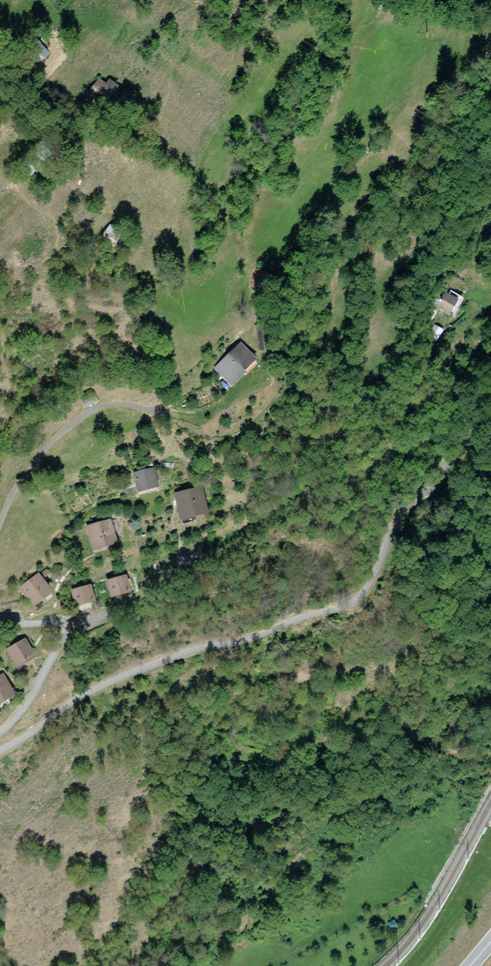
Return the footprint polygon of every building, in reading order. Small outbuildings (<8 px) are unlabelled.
[(135,232),(119,223),(111,238),(128,247),(135,232)] [(466,300),(447,291),(438,308),(457,318),(466,300)] [(276,358),(255,339),(229,367),(251,386),(276,358)] [(161,467),(139,474),(145,495),(168,488),(161,467)] [(216,485),(185,493),(193,522),(224,514),(216,485)] [(126,542),(117,517),(91,526),(100,551),(126,542)] [(62,592),(43,572),(24,589),(43,610),(62,592)] [(137,575),(115,580),(120,597),(141,591),(137,575)] [(100,583),(78,590),(83,607),(105,601),(100,583)] [(45,657),(32,638),(14,651),(27,670),(45,657)] [(11,672),(0,679),(0,701),(5,708),(26,694),(11,672)]
